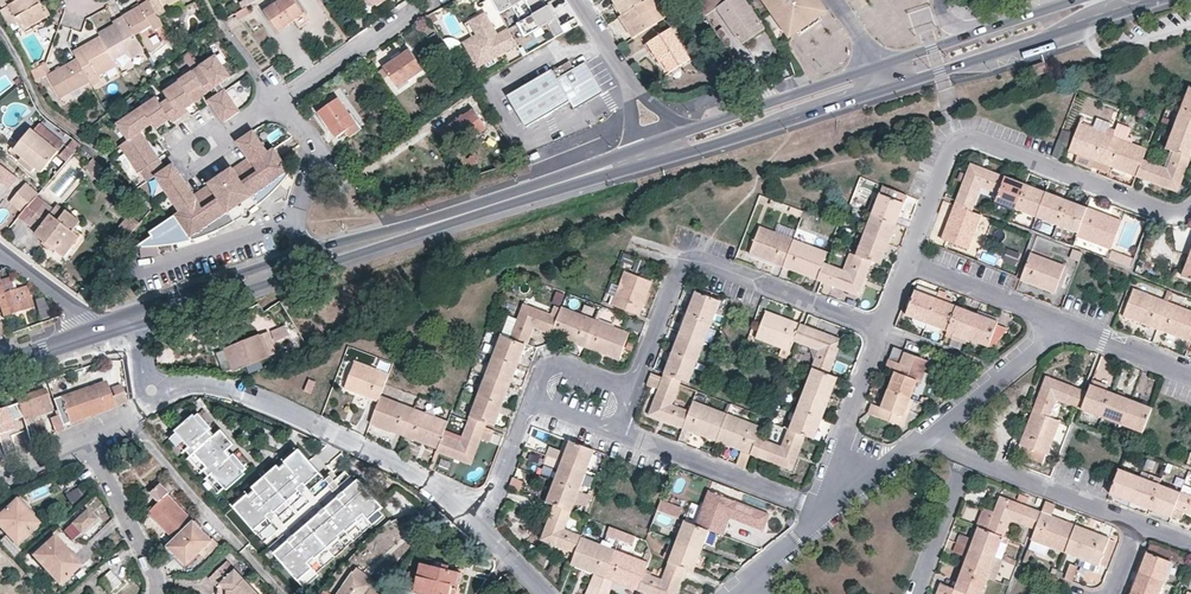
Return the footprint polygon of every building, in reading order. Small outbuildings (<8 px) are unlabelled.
[(18,16),(23,14),(30,28),(47,17),(41,4),(43,3),(42,0),(8,0),(18,16)] [(295,0),(281,0),(265,11),(278,31),(295,19),(304,13),(295,0)] [(526,0),(492,0),(499,13),(512,6),(521,21),(534,13),(526,0)] [(544,0),(526,0),(534,13),(547,6),(544,0)] [(642,2),(641,0),(614,0),(620,10),(622,14),(642,2)] [(642,2),(622,14),(620,16),(633,38),(667,17),(656,0),(645,0),(642,2)] [(718,7),(743,42),(765,28),(746,0),(699,0),(697,1),(705,15),(718,7)] [(818,0),(766,0),(790,35),(825,11),(818,0)] [(153,5),(150,1),(125,14),(135,34),(153,24),(155,29),(163,24),(153,5)] [(547,6),(534,13),(521,21),(519,22),(526,35),(548,23),(555,36),(564,31),(558,21),(549,5),(547,6)] [(249,12),(245,6),(234,13),(239,18),(249,12)] [(472,46),(467,49),(477,68),(486,63),(493,58),(517,45),(508,28),(497,34),(495,36),(492,31),(493,27),(485,12),(469,21),(477,36),(472,46)] [(308,20),(304,13),(295,19),(300,26),(308,20)] [(113,21),(115,24),(99,33),(101,36),(113,60),(128,52),(131,57),(144,50),(135,34),(125,14),(113,21)] [(472,37),(463,42),(467,49),(472,46),(477,36),(469,21),(465,23),(472,37)] [(734,45),(722,26),(715,30),(727,49),(734,45)] [(670,72),(690,59),(670,28),(647,43),(660,62),(663,61),(670,72)] [(435,32),(429,36),(434,43),(439,40),(435,32)] [(73,51),(77,58),(90,81),(92,85),(101,80),(98,76),(116,65),(113,60),(101,36),(73,51)] [(553,41),(542,47),(545,54),(557,48),(553,41)] [(384,64),(398,84),(423,66),(409,47),(384,64)] [(161,103),(156,96),(140,106),(117,122),(128,138),(119,144),(137,170),(138,169),(145,180),(154,174),(159,170),(153,161),(158,157),(140,130),(151,122),(155,127),(170,117),(172,121),(180,116),(188,111),(186,107),(193,102),(201,97),(200,95),(210,88),(210,89),(220,82),(230,76),(215,54),(178,79),(179,81),(163,91),(168,98),(161,103)] [(51,73),(48,75),(61,98),(90,81),(77,58),(51,73)] [(553,71),(551,69),(507,95),(526,126),(559,107),(563,113),(573,107),(574,108),(603,92),(585,62),(575,68),(570,60),(553,71)] [(1030,65),(1034,76),(1047,72),(1044,61),(1030,65)] [(48,75),(51,73),(46,64),(32,70),(38,81),(48,75)] [(224,88),(220,82),(210,89),(214,94),(224,88)] [(1181,106),(1190,110),(1190,87),(1189,86),(1181,106)] [(239,110),(224,88),(214,94),(215,95),(208,99),(223,121),(239,110)] [(349,134),(359,126),(338,96),(319,109),(337,134),(345,128),(349,134)] [(1174,126),(1190,133),(1190,110),(1181,106),(1174,126)] [(448,126),(461,145),(487,128),(474,109),(448,126)] [(1113,135),(1115,129),(1096,122),(1094,128),(1113,135)] [(1070,150),(1079,154),(1102,162),(1113,135),(1094,128),(1080,123),(1070,150)] [(1173,151),(1190,158),(1190,133),(1174,126),(1165,148),(1173,151)] [(19,160),(32,171),(36,167),(41,171),(57,151),(31,129),(15,149),(23,156),(19,160)] [(1126,140),(1128,134),(1115,129),(1113,135),(1126,140)] [(266,152),(252,130),(236,141),(246,156),(250,162),(266,152)] [(1102,162),(1111,166),(1136,175),(1143,158),(1147,148),(1126,140),(1113,135),(1102,162)] [(266,152),(250,162),(256,171),(240,181),(230,167),(208,182),(217,197),(202,207),(196,199),(178,210),(167,217),(148,230),(151,234),(139,242),(137,243),(134,245),(140,246),(145,246),(151,245),(157,244),(165,243),(173,242),(196,236),(219,228),(241,215),(242,216),(243,217),(244,217),(245,217),(246,217),(247,216),(248,215),(249,214),(249,213),(249,212),(249,211),(249,210),(260,202),(278,185),(289,172),(279,156),(273,147),(266,152)] [(1145,179),(1179,192),(1190,160),(1190,158),(1173,151),(1167,167),(1151,161),(1145,179)] [(1079,154),(1076,163),(1082,165),(1092,168),(1093,166),(1099,169),(1102,162),(1079,154)] [(250,162),(246,156),(230,167),(240,181),(256,171),(250,162)] [(93,157),(85,166),(100,181),(108,172),(93,157)] [(164,167),(158,157),(153,161),(159,170),(164,167)] [(1147,160),(1143,158),(1136,175),(1141,177),(1147,160)] [(1141,177),(1145,179),(1151,161),(1147,160),(1141,177)] [(182,177),(171,162),(164,167),(159,170),(154,174),(178,210),(196,199),(192,193),(182,177)] [(1102,162),(1099,169),(1108,172),(1111,166),(1102,162)] [(1005,176),(971,163),(958,197),(975,204),(982,187),(999,193),(1005,176)] [(0,181),(9,188),(17,177),(0,164),(0,181)] [(1027,184),(1005,176),(999,193),(996,201),(1017,209),(1027,184)] [(217,197),(208,182),(192,193),(196,199),(202,207),(217,197)] [(38,193),(26,183),(12,200),(24,210),(36,195),(38,193)] [(1046,192),(1027,184),(1017,209),(1037,217),(1046,192)] [(908,194),(883,185),(880,193),(904,203),(908,194)] [(1066,200),(1046,192),(1037,217),(1057,225),(1066,200)] [(880,193),(873,213),(897,222),(904,203),(880,193)] [(38,230),(37,233),(64,254),(79,236),(72,231),(79,221),(59,205),(57,207),(53,205),(51,207),(36,195),(24,210),(19,216),(38,230)] [(958,197),(956,200),(974,207),(975,204),(958,197)] [(801,218),(805,211),(772,198),(769,205),(801,218)] [(956,200),(955,205),(972,211),(974,207),(956,200)] [(1087,208),(1066,200),(1057,225),(1079,233),(1087,208)] [(972,211),(955,205),(942,238),(970,249),(983,215),(972,211)] [(1111,247),(1121,220),(1087,208),(1079,233),(1078,235),(1111,247)] [(873,213),(865,234),(889,243),(897,222),(873,213)] [(119,226),(128,234),(135,226),(127,217),(119,226)] [(779,224),(776,232),(794,239),(797,230),(779,224)] [(760,226),(750,253),(766,259),(783,266),(794,239),(776,232),(760,226)] [(865,234),(857,255),(873,261),(881,264),(889,243),(865,234)] [(794,239),(783,266),(801,273),(817,279),(823,263),(828,251),(794,239)] [(1005,261),(1016,265),(1021,251),(1010,248),(1005,261)] [(1080,263),(1083,253),(1075,250),(1071,260),(1080,263)] [(1112,250),(1109,258),(1131,267),(1134,259),(1112,250)] [(1031,252),(1021,279),(1054,292),(1065,265),(1031,252)] [(831,265),(825,282),(859,295),(862,290),(873,261),(857,255),(855,254),(848,272),(831,265)] [(1190,255),(1182,275),(1190,278),(1190,255)] [(827,264),(823,263),(817,279),(821,281),(827,264)] [(831,265),(827,264),(821,281),(825,282),(831,265)] [(652,281),(624,270),(612,304),(639,315),(646,298),(652,281)] [(928,288),(919,283),(916,290),(936,298),(939,292),(928,288)] [(2,315),(32,307),(25,287),(0,294),(0,307),(2,315)] [(1157,329),(1168,301),(1135,289),(1124,316),(1157,329)] [(936,298),(916,290),(907,314),(914,317),(927,322),(936,298)] [(946,298),(947,294),(939,290),(939,292),(936,298),(951,303),(952,301),(946,298)] [(554,291),(553,303),(562,304),(563,292),(554,291)] [(693,299),(688,311),(713,321),(721,300),(696,291),(693,299)] [(957,305),(936,298),(927,322),(948,330),(957,305)] [(1157,329),(1190,342),(1190,341),(1190,310),(1168,301),(1157,329)] [(528,344),(534,327),(551,334),(561,308),(554,305),(551,314),(523,303),(510,337),(526,344),(528,344)] [(978,314),(957,305),(948,330),(960,335),(969,338),(978,314)] [(585,347),(596,319),(562,306),(561,308),(551,334),(585,347)] [(794,340),(800,323),(783,317),(767,310),(756,338),(790,351),(794,340)] [(684,322),(680,332),(705,342),(710,331),(713,321),(688,311),(684,322)] [(978,314),(969,338),(989,345),(997,325),(998,322),(978,314)] [(924,328),(927,322),(914,317),(913,320),(915,324),(924,328)] [(619,359),(629,332),(596,319),(585,347),(619,359)] [(805,325),(800,323),(794,340),(799,342),(805,325)] [(283,350),(279,339),(290,333),(285,324),(270,332),(277,352),(283,350)] [(799,342),(803,344),(810,327),(805,325),(799,342)] [(997,325),(989,345),(993,347),(1007,328),(997,325)] [(810,327),(803,344),(819,349),(812,367),(813,368),(830,373),(843,339),(810,327)] [(270,332),(269,330),(223,349),(231,369),(232,371),(277,352),(270,332)] [(960,335),(948,330),(946,335),(958,340),(960,335)] [(710,331),(705,342),(711,344),(715,333),(710,331)] [(677,341),(672,351),(697,361),(705,342),(680,332),(677,341)] [(518,364),(526,344),(510,337),(502,334),(494,354),(518,364)] [(967,343),(969,338),(960,335),(958,340),(967,343)] [(904,350),(894,346),(889,359),(899,362),(904,350)] [(223,349),(218,351),(226,371),(231,369),(223,349)] [(669,362),(664,372),(682,379),(690,382),(697,361),(672,351),(669,362)] [(510,385),(518,364),(494,354),(486,376),(510,385)] [(885,367),(895,371),(888,390),(911,399),(918,379),(913,378),(917,369),(899,362),(889,359),(885,367)] [(355,361),(345,388),(379,400),(381,395),(386,384),(389,373),(355,361)] [(838,377),(830,373),(813,368),(805,389),(830,398),(838,377)] [(681,383),(682,379),(664,372),(663,376),(681,383)] [(502,405),(510,385),(486,376),(478,396),(502,405)] [(663,376),(662,380),(679,387),(681,383),(663,376)] [(1077,407),(1083,389),(1046,376),(1033,411),(1051,417),(1057,400),(1077,407)] [(1093,378),(1091,384),(1106,390),(1108,384),(1093,378)] [(315,381),(310,379),(305,390),(311,392),(315,381)] [(662,380),(649,414),(683,427),(689,411),(673,404),(679,387),(662,380)] [(109,390),(106,382),(61,398),(60,397),(53,399),(57,408),(59,416),(63,425),(98,412),(112,408),(126,401),(127,401),(121,386),(109,390)] [(1082,409),(1102,417),(1111,391),(1106,390),(1091,384),(1088,391),(1082,409)] [(49,400),(45,388),(20,398),(17,389),(13,390),(18,404),(23,417),(39,412),(39,414),(57,408),(53,399),(49,400)] [(823,418),(830,398),(805,389),(798,409),(823,418)] [(1088,391),(1083,389),(1077,407),(1082,409),(1088,391)] [(911,399),(888,390),(881,407),(872,403),(869,412),(895,423),(899,414),(904,416),(911,399)] [(1102,417),(1122,424),(1131,400),(1111,391),(1102,417)] [(379,400),(371,423),(404,435),(414,408),(381,395),(379,400)] [(478,396),(470,416),(488,423),(495,425),(502,405),(478,396)] [(899,414),(895,423),(904,426),(908,417),(915,399),(911,399),(904,416),(899,414)] [(689,411),(683,427),(717,440),(727,413),(693,400),(689,411)] [(1153,407),(1131,400),(1122,424),(1143,432),(1153,407)] [(26,430),(18,404),(0,409),(0,436),(26,430)] [(443,434),(448,421),(414,408),(404,435),(438,448),(443,434)] [(815,439),(823,418),(798,409),(790,429),(806,435),(815,439)] [(1051,417),(1033,411),(1018,452),(1043,462),(1046,454),(1048,455),(1060,421),(1051,417)] [(727,413),(717,440),(742,450),(751,453),(757,436),(761,426),(727,413)] [(213,437),(208,432),(211,429),(199,414),(196,417),(177,433),(172,437),(185,452),(186,451),(191,456),(190,457),(202,472),(203,471),(208,476),(207,477),(220,492),(246,469),(234,454),(230,457),(225,452),(229,449),(216,434),(213,437)] [(175,431),(177,433),(196,417),(194,414),(175,431)] [(59,416),(50,419),(55,433),(65,429),(63,425),(59,416)] [(470,416),(469,421),(486,427),(488,423),(470,416)] [(437,451),(471,464),(482,438),(488,440),(493,430),(486,427),(469,421),(461,440),(443,434),(438,448),(437,451)] [(788,428),(781,445),(766,440),(760,457),(792,469),(806,435),(790,429),(788,428)] [(234,445),(221,430),(216,434),(229,449),(234,445)] [(762,438),(757,436),(751,453),(755,455),(762,438)] [(185,452),(172,437),(170,439),(183,454),(185,452)] [(755,455),(760,457),(766,440),(762,438),(755,455)] [(116,446),(121,454),(133,449),(128,440),(116,446)] [(566,452),(563,461),(588,470),(596,449),(571,440),(566,452)] [(247,494),(233,506),(263,542),(273,534),(277,539),(268,547),(297,580),(312,568),(307,562),(313,557),(314,559),(339,537),(338,535),(343,530),(345,532),(358,521),(356,519),(362,515),(366,520),(381,507),(357,480),(354,482),(344,471),(333,481),(303,445),(300,447),(288,458),(247,494)] [(288,458),(300,447),(298,445),(286,456),(288,458)] [(551,446),(548,455),(563,461),(566,452),(551,446)] [(751,453),(742,450),(737,464),(746,467),(751,453)] [(548,455),(546,460),(561,466),(563,461),(548,455)] [(202,472),(190,457),(187,459),(200,474),(202,472)] [(561,466),(555,481),(580,491),(588,470),(563,461),(561,466)] [(1120,497),(1130,501),(1139,477),(1119,468),(1110,494),(1120,497)] [(513,476),(509,485),(518,488),(522,480),(513,476)] [(220,492),(207,477),(205,479),(218,494),(220,492)] [(1160,484),(1139,477),(1130,501),(1140,505),(1150,509),(1160,484)] [(572,511),(580,491),(555,481),(547,502),(555,505),(572,511)] [(167,545),(188,565),(199,554),(205,558),(218,544),(214,540),(212,541),(167,495),(169,493),(159,483),(151,492),(159,500),(152,508),(160,517),(157,520),(173,538),(167,545)] [(1171,517),(1175,509),(1181,492),(1160,484),(1150,509),(1160,513),(1171,517)] [(233,506),(247,494),(245,491),(231,504),(233,506)] [(736,500),(708,491),(696,524),(709,529),(724,535),(730,519),(730,515),(736,500)] [(1181,491),(1181,492),(1175,509),(1190,515),(1190,494),(1181,491)] [(987,530),(1004,536),(1010,519),(1027,525),(1033,508),(1000,496),(994,511),(987,530)] [(681,508),(661,500),(657,510),(678,518),(681,508)] [(770,513),(736,500),(730,515),(765,528),(770,513)] [(1047,501),(1042,512),(1052,515),(1056,504),(1047,501)] [(0,518),(0,528),(17,546),(39,526),(17,502),(0,518)] [(572,511),(555,505),(542,539),(576,552),(582,537),(582,534),(566,529),(572,511)] [(157,520),(160,517),(152,508),(148,512),(157,520)] [(994,511),(986,508),(978,526),(987,530),(994,511)] [(1038,510),(1033,508),(1027,525),(1031,526),(1038,510)] [(365,529),(382,515),(378,510),(366,520),(362,515),(356,519),(358,521),(365,529)] [(1042,512),(1038,510),(1031,526),(1036,528),(1042,512)] [(73,525),(82,535),(97,521),(89,511),(73,525)] [(1036,528),(1032,539),(1050,546),(1065,552),(1075,524),(1052,515),(1042,512),(1036,528)] [(684,520),(677,541),(702,550),(709,529),(696,524),(684,520)] [(1106,566),(1116,540),(1075,524),(1065,552),(1081,558),(1099,564),(1100,564),(1106,566)] [(73,525),(65,532),(74,542),(82,535),(73,525)] [(611,526),(609,532),(620,537),(623,530),(611,526)] [(1002,542),(1004,536),(987,530),(978,526),(976,533),(974,539),(971,548),(995,557),(1002,542)] [(345,532),(343,530),(338,535),(339,537),(346,545),(352,541),(345,532)] [(958,543),(971,548),(974,539),(971,538),(961,534),(958,543)] [(59,584),(80,566),(54,537),(33,556),(59,584)] [(576,552),(572,564),(605,576),(615,549),(582,537),(576,552)] [(1032,539),(1029,548),(1047,555),(1050,546),(1032,539)] [(677,541),(669,561),(686,568),(694,571),(702,550),(677,541)] [(995,557),(1001,559),(1006,544),(1002,542),(995,557)] [(1152,542),(1148,552),(1172,561),(1164,581),(1175,586),(1178,578),(1172,576),(1176,564),(1176,563),(1179,553),(1152,542)] [(971,548),(958,543),(954,552),(964,556),(967,557),(971,548)] [(988,578),(995,557),(971,548),(967,557),(965,563),(963,568),(988,578)] [(615,549),(605,576),(638,589),(645,573),(649,562),(615,549)] [(1143,561),(1139,572),(1164,581),(1172,561),(1148,552),(1147,551),(1143,561)] [(1003,555),(1001,559),(1002,560),(1016,565),(1018,560),(1003,555)] [(314,559),(313,557),(307,562),(312,568),(316,572),(321,567),(314,559)] [(1001,559),(995,557),(988,578),(995,580),(1002,560),(1001,559)] [(1097,570),(1099,564),(1081,558),(1079,563),(1097,570)] [(211,579),(220,588),(220,593),(260,593),(246,580),(245,581),(236,572),(237,571),(229,561),(211,579)] [(638,589),(651,593),(676,593),(686,568),(669,561),(662,579),(645,573),(638,589)] [(1078,566),(1071,563),(1065,578),(1073,581),(1078,566)] [(414,589),(435,593),(456,593),(460,572),(420,564),(419,572),(411,570),(399,586),(414,589)] [(379,592),(384,586),(357,567),(352,573),(379,592)] [(303,587),(318,574),(316,572),(312,568),(297,580),(303,587)] [(955,588),(969,593),(971,593),(981,593),(988,578),(963,568),(955,588)] [(110,570),(99,581),(111,593),(121,583),(112,573),(110,570)] [(1164,581),(1139,572),(1135,582),(1131,593),(1134,593),(1159,593),(1164,581)] [(379,592),(352,573),(338,593),(378,593),(379,592)] [(941,583),(937,593),(968,593),(969,593),(955,588),(941,583)]
